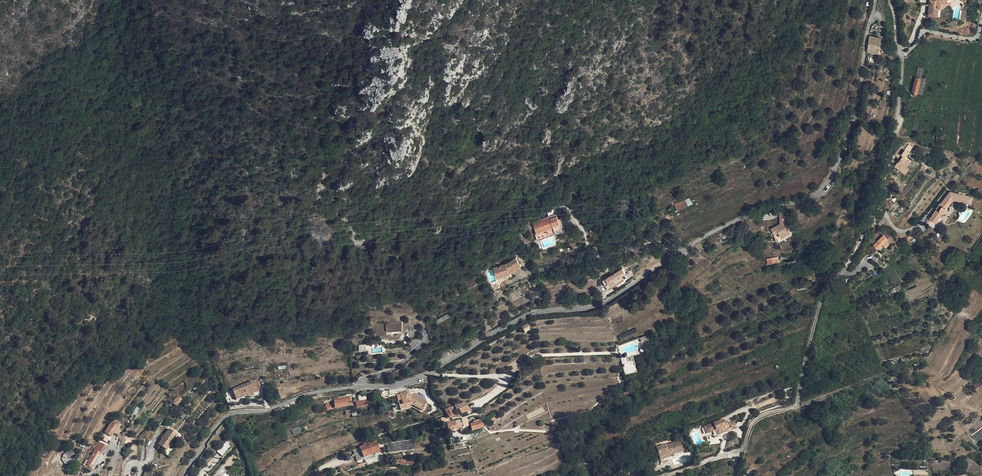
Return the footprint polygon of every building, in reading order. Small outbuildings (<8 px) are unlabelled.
[(929,15),(940,16),(940,9),(943,9),(950,3),(948,0),(931,0),(929,15)] [(869,36),(867,53),(880,54),(881,38),(869,36)] [(919,78),(916,77),(913,94),(917,95),(921,80),(919,79),(919,78)] [(893,158),(895,160),(902,150),(900,149),(893,158)] [(896,161),(892,168),(901,175),(904,170),(903,168),(907,162),(902,158),(905,153),(902,150),(895,160),(896,161)] [(943,211),(948,204),(949,203),(967,208),(969,201),(947,195),(943,200),(938,206),(937,206),(932,211),(933,212),(926,222),(929,224),(933,218),(936,220),(939,217),(940,218),(944,212),(943,211)] [(685,200),(674,205),(677,211),(688,206),(685,200)] [(537,233),(535,234),(538,241),(545,238),(544,235),(564,227),(563,225),(561,219),(559,220),(557,214),(538,221),(538,222),(534,224),(537,233)] [(782,223),(789,234),(791,233),(785,222),(782,223)] [(789,234),(782,223),(780,224),(776,226),(781,234),(784,233),(786,236),(789,234)] [(781,234),(776,226),(772,229),(774,235),(778,233),(780,235),(781,234)] [(565,231),(564,227),(544,235),(545,238),(565,231)] [(886,249),(895,240),(887,232),(871,248),(875,252),(882,246),(886,249)] [(499,285),(493,288),(494,292),(505,286),(503,283),(513,278),(512,275),(522,267),(516,258),(507,265),(507,264),(500,266),(494,268),(499,285)] [(626,274),(623,269),(603,281),(609,291),(623,282),(621,278),(626,274)] [(385,330),(386,336),(386,338),(390,337),(390,339),(399,338),(401,333),(401,331),(412,329),(411,321),(376,326),(377,331),(385,330)] [(532,327),(531,324),(518,330),(521,335),(522,335),(531,331),(530,328),(532,327)] [(456,354),(463,351),(460,346),(454,350),(456,354)] [(446,350),(439,354),(442,359),(449,356),(446,350)] [(775,368),(798,364),(797,359),(774,363),(775,368)] [(237,400),(257,393),(254,382),(233,390),(237,400)] [(427,403),(417,397),(416,398),(413,396),(414,395),(413,395),(410,396),(409,392),(401,394),(404,405),(406,405),(406,407),(413,405),(423,410),(427,403)] [(776,393),(756,401),(759,408),(779,400),(776,393)] [(327,410),(335,409),(352,406),(350,397),(334,400),(334,402),(326,403),(327,410)] [(449,418),(453,419),(458,418),(455,411),(459,410),(462,415),(470,411),(466,403),(465,403),(458,406),(458,405),(445,411),(449,418)] [(449,421),(446,419),(444,419),(441,419),(444,428),(445,428),(447,433),(460,430),(469,427),(468,424),(468,423),(467,420),(466,420),(466,419),(452,423),(449,421)] [(471,426),(472,429),(472,432),(484,428),(484,427),(482,425),(480,420),(476,421),(477,424),(471,426)] [(120,421),(107,429),(113,439),(118,437),(126,431),(120,421)] [(706,434),(715,431),(718,431),(719,435),(728,432),(728,431),(731,430),(729,423),(725,424),(724,421),(704,428),(706,434)] [(729,423),(731,430),(728,431),(728,432),(737,429),(734,421),(729,423)] [(161,435),(163,437),(169,428),(167,427),(161,435)] [(166,450),(169,446),(177,434),(169,428),(163,437),(158,444),(166,450)] [(127,434),(126,431),(118,437),(121,441),(126,437),(126,436),(127,434)] [(179,436),(177,434),(169,446),(171,447),(179,436)] [(76,438),(71,438),(63,456),(70,458),(78,440),(76,438)] [(41,450),(46,453),(51,443),(46,440),(41,450)] [(101,453),(103,455),(104,455),(108,447),(102,443),(99,442),(98,441),(84,465),(86,466),(87,465),(92,468),(96,462),(101,453)] [(377,441),(360,448),(364,458),(381,452),(377,441)] [(414,449),(413,441),(387,442),(388,451),(414,449)] [(222,455),(230,446),(226,442),(217,451),(222,455)] [(668,454),(669,457),(683,453),(680,442),(666,446),(666,445),(657,448),(659,457),(668,454)] [(46,453),(44,456),(48,458),(54,445),(51,443),(46,453)] [(358,462),(364,459),(364,458),(360,448),(353,450),(358,462)]
